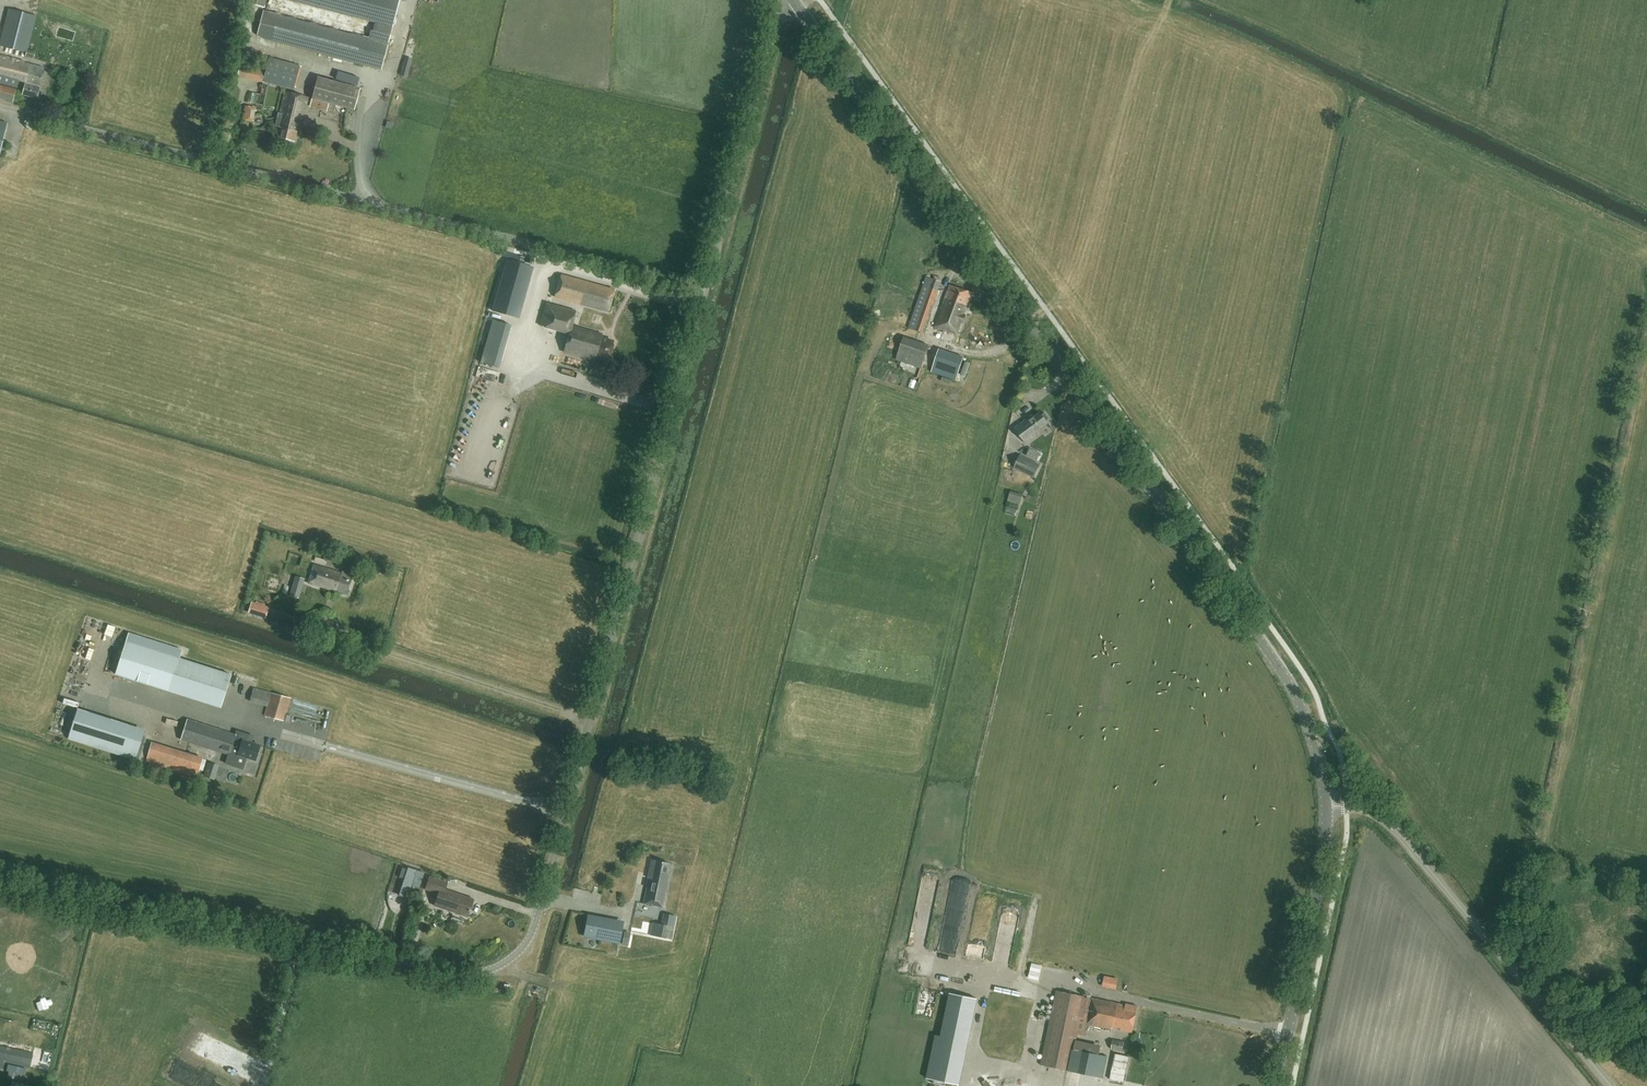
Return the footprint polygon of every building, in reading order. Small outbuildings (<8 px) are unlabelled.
[(268,11),(264,10),(257,34),(264,38),(381,69),(400,0),(271,0),(268,11)] [(35,51),(29,50),(37,16),(8,9),(0,42),(0,46),(27,53),(25,56),(34,59),(35,51)] [(299,83),(301,55),(290,54),(288,82),(299,83)] [(26,82),(22,94),(27,96),(37,98),(43,71),(41,70),(42,67),(0,56),(0,83),(17,87),(19,80),(26,82)] [(400,76),(407,77),(411,62),(404,60),(400,76)] [(265,71),(240,66),(238,77),(254,80),(263,82),(265,71)] [(327,110),(329,103),(354,110),(360,89),(318,77),(312,99),(315,100),(314,107),(327,110)] [(16,90),(0,85),(0,99),(13,102),(16,90)] [(308,97),(285,92),(279,118),(277,117),(275,126),(280,128),(278,137),(295,141),(302,109),(305,110),(308,97)] [(247,103),(243,117),(253,119),(256,105),(247,103)] [(347,122),(356,123),(356,114),(347,113),(347,122)] [(392,126),(394,119),(387,117),(385,124),(392,126)] [(493,310),(518,317),(533,267),(507,260),(493,310)] [(554,298),(608,313),(615,288),(561,274),(554,298)] [(924,333),(942,282),(933,279),(926,276),(915,307),(921,309),(914,329),(924,333)] [(974,293),(950,285),(935,327),(959,335),(974,293)] [(576,311),(546,303),(540,325),(569,333),(564,352),(595,360),(596,356),(609,360),(614,342),(601,338),(602,334),(572,325),(576,311)] [(499,367),(511,325),(493,320),(481,362),(499,367)] [(972,332),(977,341),(986,335),(981,326),(972,332)] [(921,368),(929,345),(903,337),(896,359),(921,368)] [(1018,427),(1026,438),(1048,423),(1046,421),(1049,419),(1045,413),(1042,415),(1040,412),(1034,417),(1033,415),(1018,427)] [(1033,478),(1040,465),(1020,454),(1014,467),(1033,478)] [(1015,493),(1012,501),(1022,505),(1025,496),(1015,493)] [(346,594),(352,574),(342,571),(342,573),(314,565),(309,583),(346,594)] [(265,617),(268,608),(252,602),(249,612),(265,617)] [(116,673),(168,690),(178,658),(181,659),(184,649),(129,632),(116,673)] [(178,658),(168,690),(221,707),(231,674),(181,659),(178,658)] [(271,692),(264,715),(284,721),(291,698),(271,692)] [(80,706),(70,735),(139,757),(148,728),(80,706)] [(187,719),(181,739),(228,754),(226,760),(232,762),(231,764),(242,768),(246,757),(255,760),(260,745),(243,739),(245,733),(237,730),(235,735),(187,719)] [(198,773),(203,758),(152,742),(147,759),(164,763),(164,762),(198,773)] [(645,903),(663,907),(669,874),(667,874),(669,863),(652,860),(649,873),(650,874),(645,903)] [(399,896),(407,899),(412,886),(419,889),(424,874),(408,869),(399,896)] [(468,916),(473,899),(445,889),(447,882),(430,876),(426,889),(439,893),(435,905),(468,916)] [(453,881),(451,886),(464,890),(465,884),(453,881)] [(619,943),(622,925),(588,918),(584,936),(619,943)] [(643,930),(651,930),(652,920),(643,920),(643,930)] [(654,923),(652,934),(672,938),(674,927),(654,923)] [(624,933),(622,944),(628,945),(630,934),(624,933)] [(1032,963),(1028,978),(1039,980),(1042,965),(1032,963)] [(1070,1070),(1076,1041),(1081,1017),(1087,1019),(1086,1023),(1111,1029),(1112,1026),(1121,1027),(1121,1029),(1132,1031),(1137,1005),(1125,1003),(1125,1004),(1092,997),(1091,999),(1085,998),(1086,996),(1056,990),(1041,1064),(1070,1070)] [(1122,1051),(1125,1041),(1113,1038),(1111,1048),(1122,1051)] [(1076,1041),(1070,1070),(1103,1077),(1109,1078),(1113,1061),(1106,1060),(1107,1056),(1100,1053),(1101,1047),(1076,1041)] [(4,1069),(6,1059),(30,1065),(33,1052),(0,1044),(0,1068),(4,1069)] [(187,1080),(198,1085),(204,1071),(193,1067),(187,1080)]
